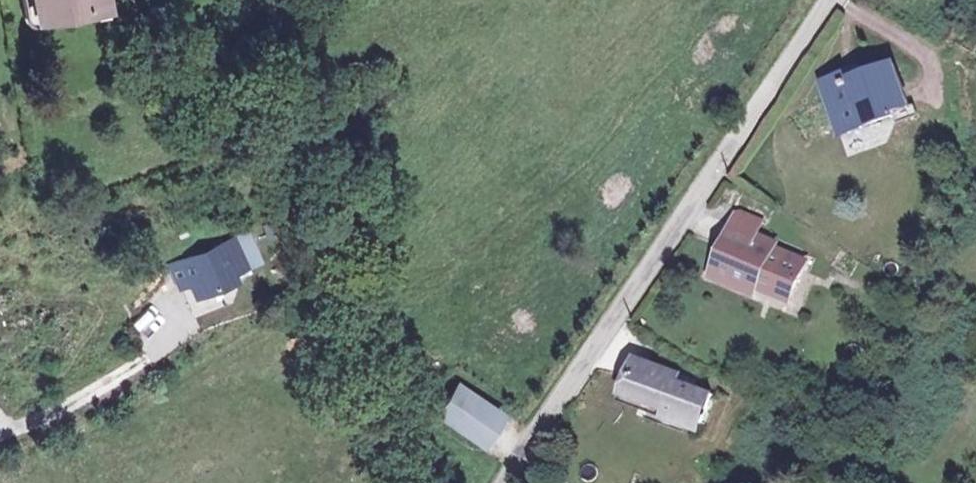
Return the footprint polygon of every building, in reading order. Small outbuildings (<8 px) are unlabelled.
[(25,38),(103,24),(100,5),(93,5),(92,0),(18,0),(25,38)] [(842,67),(816,76),(833,123),(853,117),(855,125),(886,116),(884,107),(904,99),(890,59),(845,75),(842,67)] [(750,240),(724,231),(708,274),(739,286),(750,290),(753,284),(787,296),(799,260),(768,247),(770,240),(753,233),(750,240)] [(233,242),(185,262),(198,295),(232,282),(228,271),(242,266),(233,242)] [(679,382),(628,365),(619,395),(664,410),(662,417),(699,430),(709,399),(677,389),(679,382)] [(501,418),(456,386),(438,414),(483,444),(501,418)]
